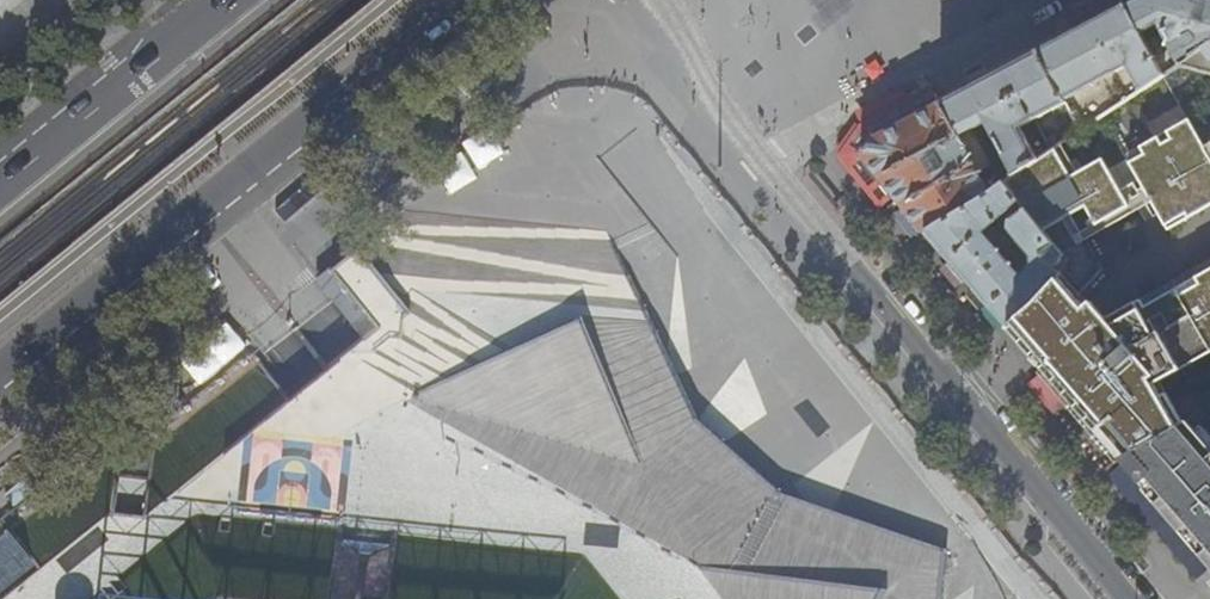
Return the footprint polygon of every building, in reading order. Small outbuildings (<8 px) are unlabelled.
[(834,26),(875,3),(874,0),(820,0),(834,26)] [(1126,4),(1162,75),(1177,65),(1209,43),(1209,0),(1133,0),(1126,4)] [(1089,24),(1038,51),(1063,103),(1064,103),(1079,130),(1114,107),(1100,80),(1127,66),(1140,90),(1162,75),(1126,4),(1089,24)] [(1177,65),(1209,74),(1209,43),(1177,65)] [(997,73),(941,102),(959,136),(973,129),(984,123),(1010,176),(1036,159),(1019,127),(1045,113),(1061,142),(1079,130),(1064,103),(1063,103),(1038,51),(997,73)] [(988,193),(959,136),(941,102),(872,139),(862,154),(886,184),(923,231),(987,194),(988,193)] [(1203,147),(1188,120),(1168,131),(1172,139),(1162,144),(1158,137),(1141,146),(1145,154),(1129,162),(1168,230),(1209,205),(1209,159),(1203,147)] [(1128,206),(1101,159),(1070,178),(1053,148),(1036,159),(1010,176),(1005,180),(1002,182),(1018,202),(1023,209),(1041,231),(1085,206),(1095,224),(1128,206)] [(892,196),(859,154),(845,160),(881,205),(892,196)] [(1000,183),(988,193),(987,194),(923,231),(961,274),(1006,325),(1032,304),(1047,288),(1056,278),(1060,273),(1062,271),(1064,267),(1065,266),(1065,263),(1066,260),(1064,258),(1041,231),(1023,209),(1009,221),(1007,230),(1031,257),(1031,265),(1020,276),(983,232),(1018,202),(1002,182),(1000,183)] [(1040,590),(798,299),(777,296),(764,295),(640,280),(622,277),(627,235),(585,230),(577,229),(555,227),(534,225),(522,224),(486,220),(483,250),(473,248),(464,247),(466,218),(402,211),(353,250),(328,271),(346,292),(333,302),(364,341),(348,354),(329,369),(299,331),(294,334),(325,372),(309,384),(288,402),(257,365),(156,448),(155,455),(138,453),(120,450),(121,445),(24,525),(52,559),(45,565),(13,527),(0,539),(0,598),(1047,598),(1040,590)] [(1209,351),(1209,260),(1192,271),(1199,284),(1179,294),(1172,282),(1098,325),(1056,278),(1047,288),(1032,304),(1006,325),(1014,335),(1032,356),(1046,372),(1059,386),(1077,409),(1120,459),(1177,426),(1153,384),(1209,351)] [(1195,416),(1177,426),(1120,459),(1144,487),(1155,500),(1199,550),(1209,563),(1209,434),(1195,416)]
